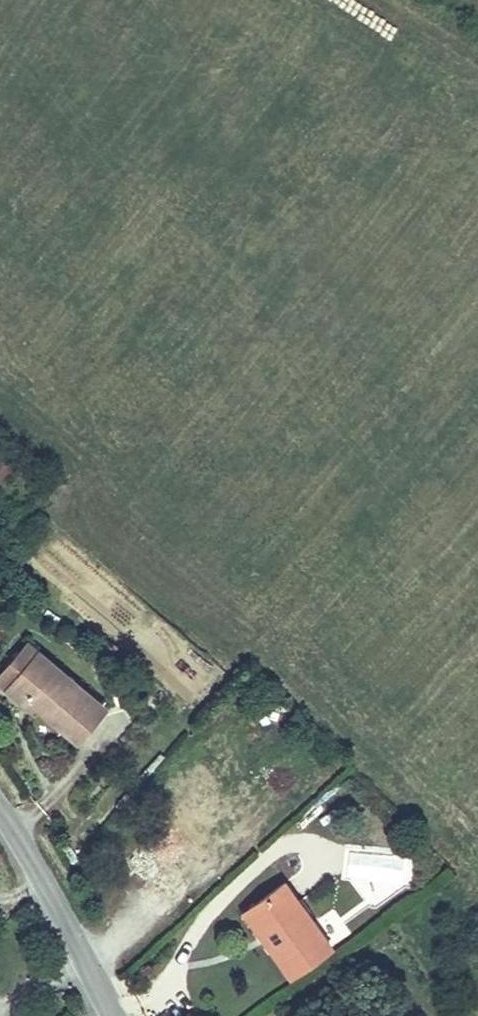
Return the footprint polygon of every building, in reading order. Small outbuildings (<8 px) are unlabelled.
[(8,688),(39,651),(28,642),(0,675),(0,681),(8,688)] [(39,651),(8,688),(26,703),(29,699),(34,694),(40,699),(35,704),(78,740),(105,707),(39,651)] [(29,699),(35,704),(40,699),(34,694),(29,699)] [(193,804),(184,795),(175,805),(184,813),(193,804)] [(276,944),(270,948),(291,977),(332,948),(285,883),(250,908),(276,944)] [(244,912),(270,948),(276,944),(250,908),(244,912)]
